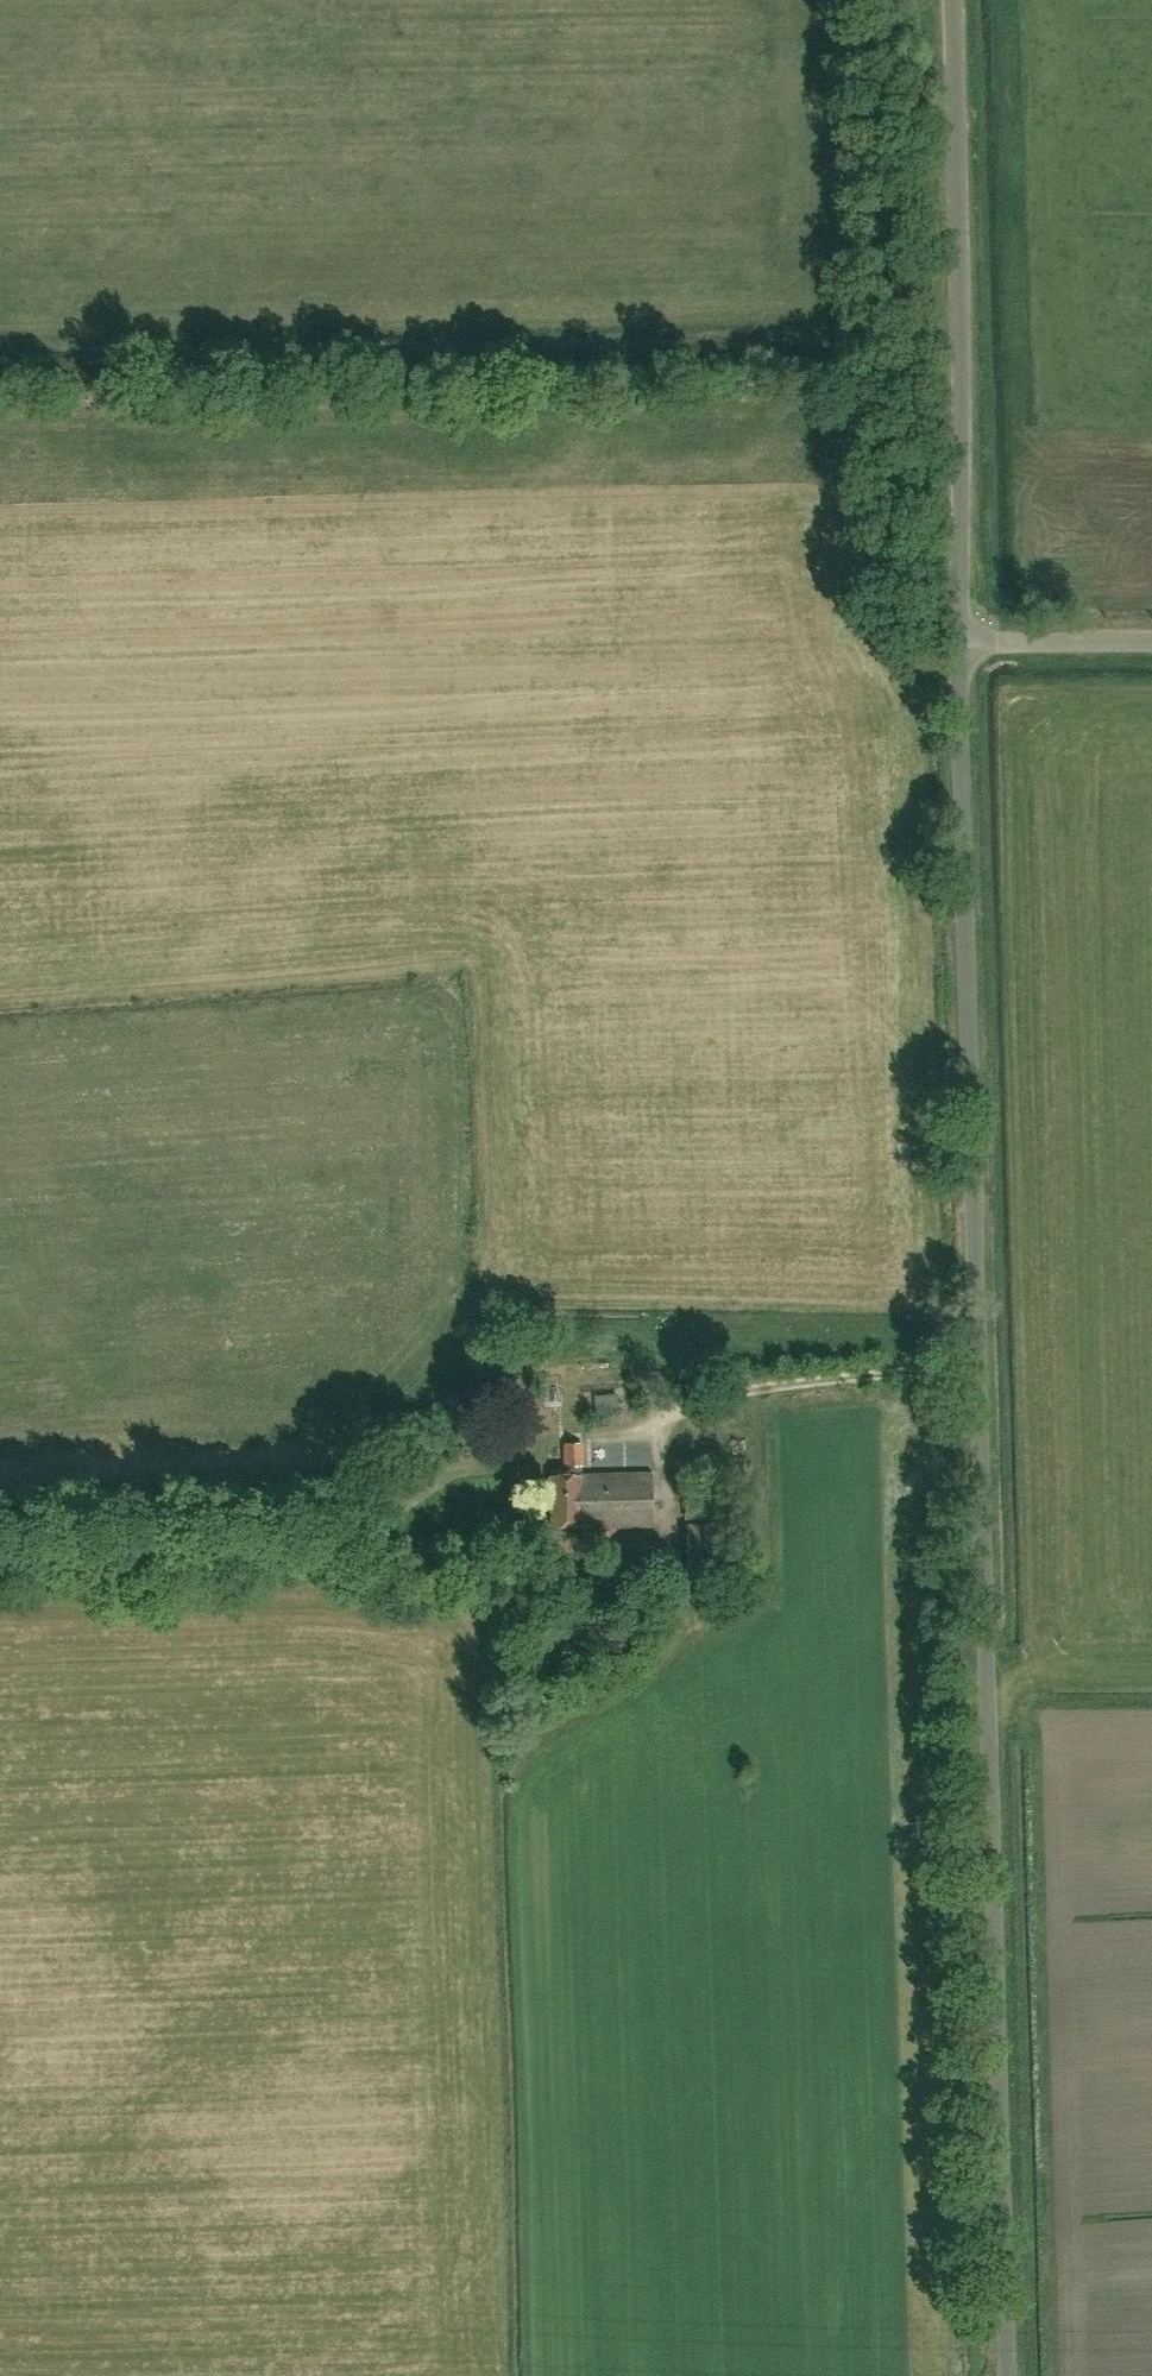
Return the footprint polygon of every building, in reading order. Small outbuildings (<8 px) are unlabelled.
[(594,1396),(596,1418),(620,1416),(618,1394),(594,1396)] [(565,1467),(582,1467),(581,1444),(564,1445),(565,1467)] [(651,1474),(549,1477),(550,1529),(581,1528),(581,1529),(652,1527),(651,1474)]
